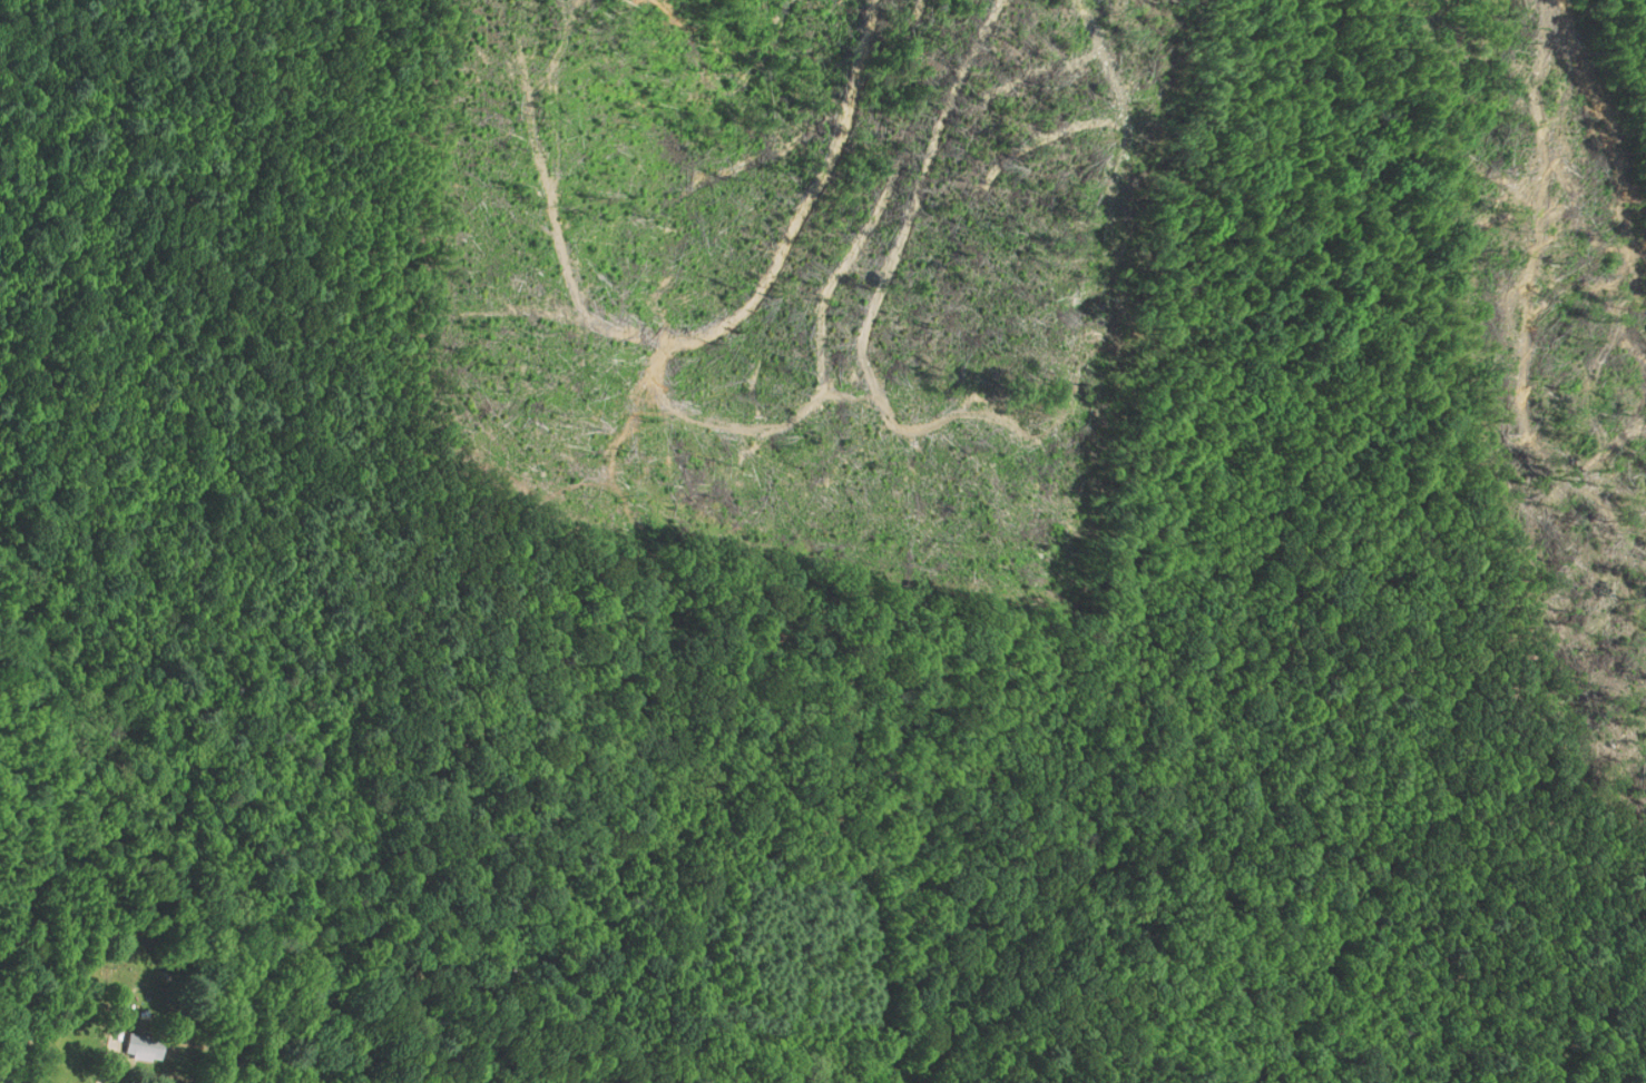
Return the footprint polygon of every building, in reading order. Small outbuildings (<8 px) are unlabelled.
[(119,1055),(157,1063),(162,1040),(124,1032),(119,1055)]
